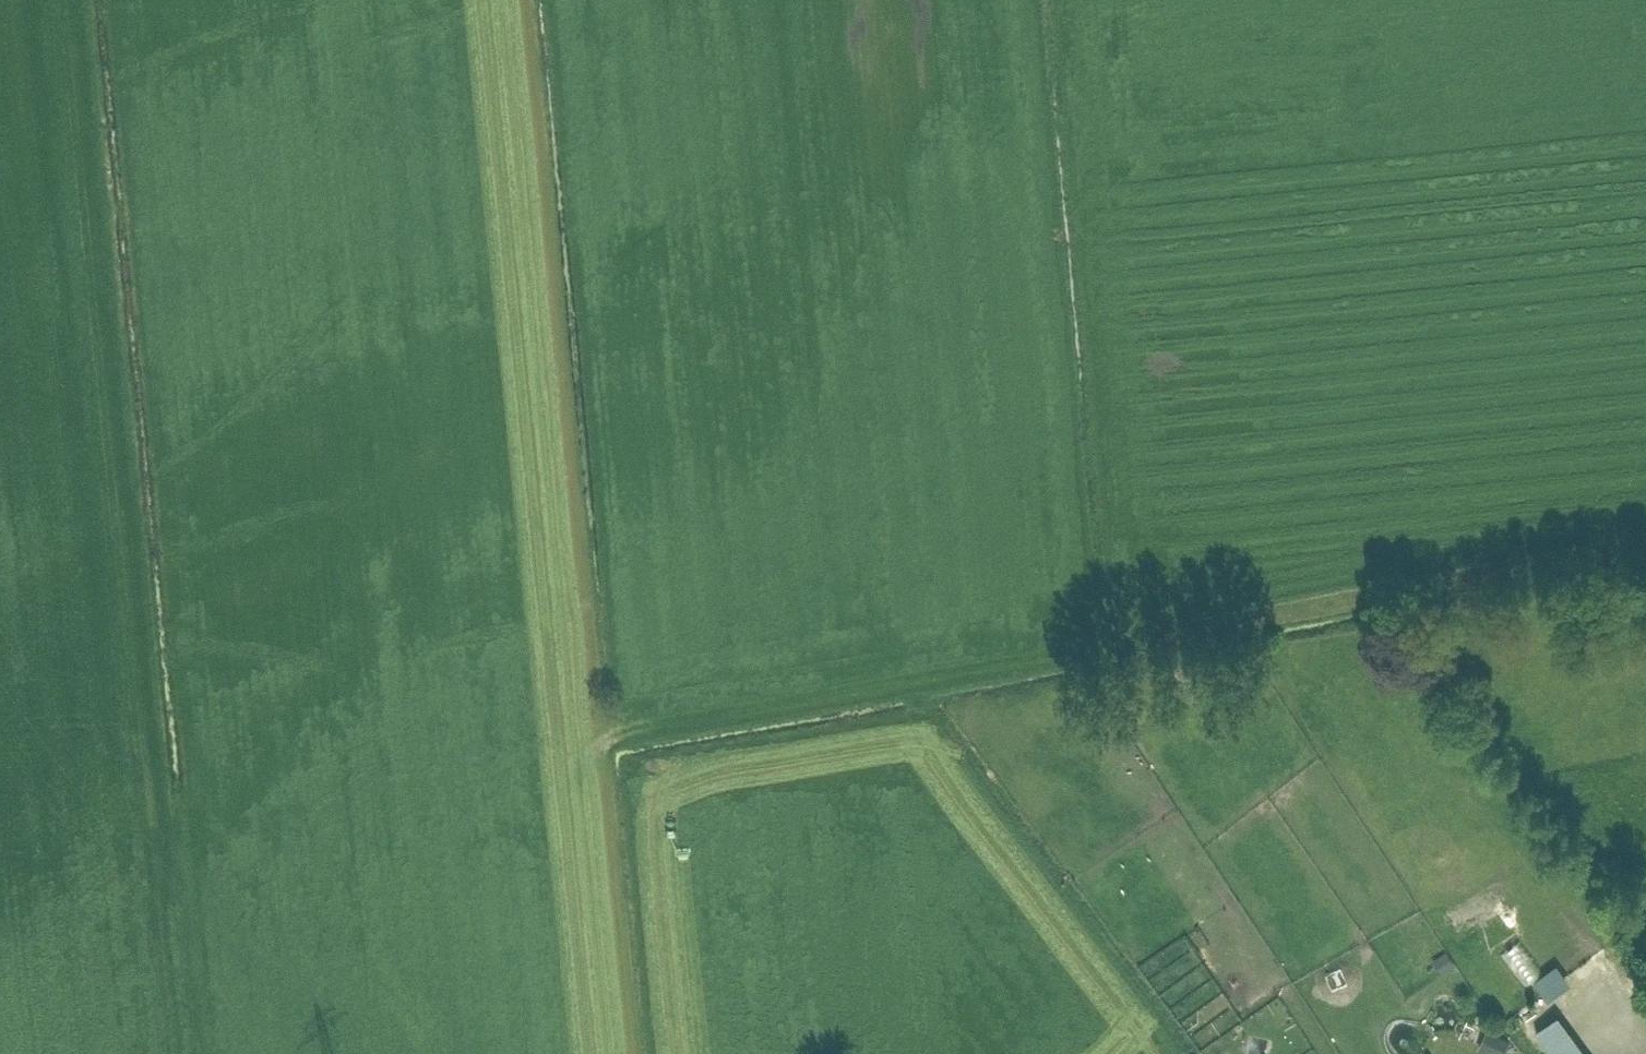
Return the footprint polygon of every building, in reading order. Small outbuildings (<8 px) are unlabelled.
[(1527,947),(1512,956),(1531,988),(1546,979),(1527,947)] [(1486,1028),(1477,1047),(1491,1053),(1503,1053),(1510,1039),(1486,1028)]
